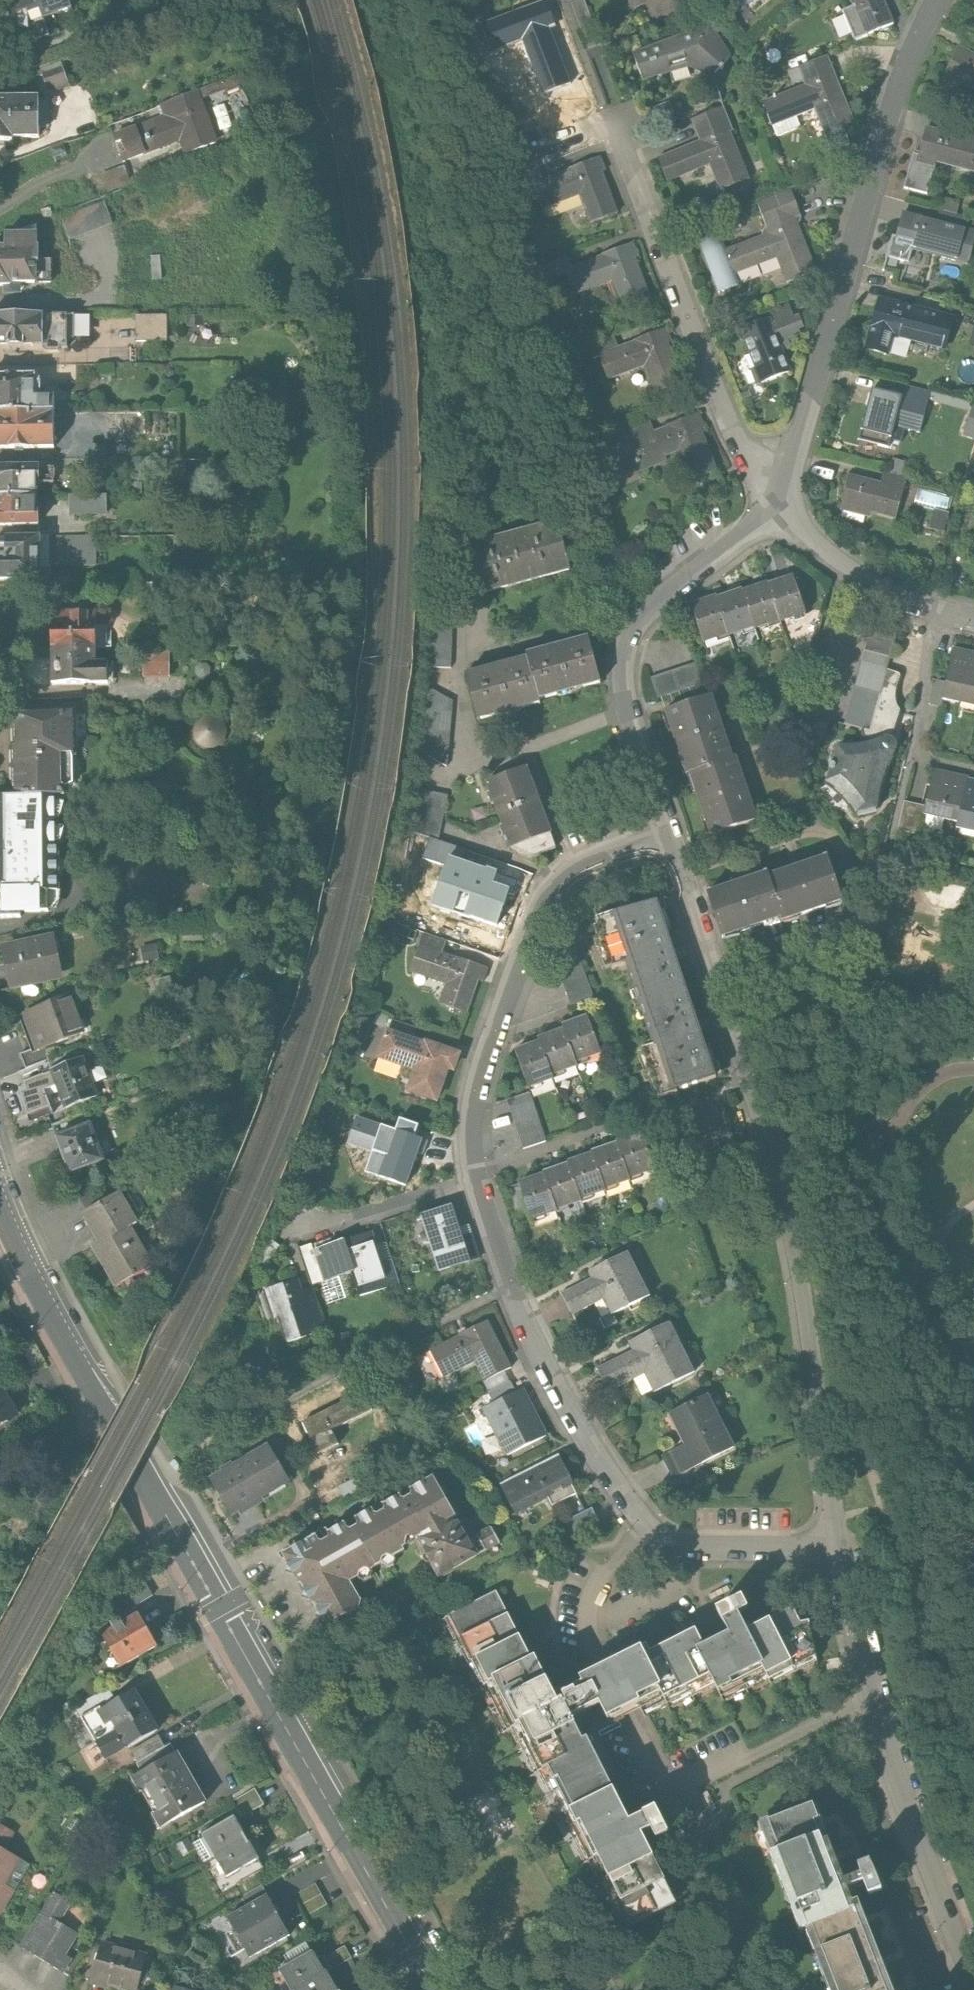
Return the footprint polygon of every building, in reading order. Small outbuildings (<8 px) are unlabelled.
[(0,10),(0,41),(30,39),(29,27),(72,11),(69,0),(1,0),(2,10),(0,10)] [(482,22),(493,50),(521,40),(541,96),(571,85),(550,29),(555,27),(545,0),(542,0),(482,22)] [(627,13),(646,6),(653,25),(687,13),(683,0),(622,0),(627,13)] [(854,8),(846,12),(857,40),(894,25),(884,0),(851,0),(854,8)] [(730,58),(711,26),(634,55),(642,81),(690,68),(710,78),(730,58)] [(65,47),(36,58),(40,69),(61,61),(69,58),(65,47)] [(957,48),(946,71),(961,79),(959,83),(973,90),(973,56),(957,48)] [(827,57),(799,68),(806,86),(763,104),(772,126),(814,110),(836,162),(847,157),(844,148),(850,145),(843,128),(854,123),(827,57)] [(61,61),(40,69),(47,88),(68,81),(61,61)] [(236,77),(197,91),(200,100),(227,89),(228,93),(240,88),(236,77)] [(165,117),(114,137),(123,162),(180,140),(186,154),(216,143),(200,100),(197,91),(161,105),(165,117)] [(0,100),(0,141),(13,140),(13,138),(40,138),(39,127),(40,101),(40,100),(0,100)] [(48,126),(49,101),(40,101),(39,127),(48,126)] [(668,103),(644,112),(652,131),(675,121),(668,103)] [(723,108),(690,122),(699,144),(658,160),(667,182),(710,165),(720,190),(747,179),(737,154),(738,154),(729,133),(733,132),(723,108)] [(961,137),(973,140),(973,128),(964,125),(961,137)] [(973,173),(973,140),(961,137),(927,128),(919,156),(913,154),(904,189),(927,195),(935,163),(973,173)] [(542,182),(533,186),(535,190),(542,209),(580,194),(591,222),(616,212),(601,173),(604,171),(600,158),(570,169),(571,171),(542,182)] [(717,230),(695,238),(717,295),(737,287),(732,275),(777,258),(786,283),(814,273),(794,219),(799,217),(789,192),(757,204),(770,236),(726,253),(717,230)] [(945,197),(941,212),(956,216),(960,202),(945,197)] [(104,201),(62,218),(70,240),(93,231),(113,223),(104,201)] [(941,212),(938,222),(962,229),(965,219),(956,216),(941,212)] [(895,245),(912,250),(967,265),(973,241),(973,232),(962,229),(938,222),(903,213),(897,237),(895,245)] [(0,250),(0,287),(11,287),(11,283),(51,283),(51,263),(41,263),(41,250),(37,249),(37,235),(18,235),(7,240),(7,250),(0,250)] [(897,237),(892,236),(886,258),(909,264),(912,250),(895,245),(897,237)] [(603,257),(572,268),(565,271),(566,272),(575,296),(612,281),(623,310),(650,300),(635,259),(638,257),(633,244),(602,255),(603,257)] [(567,256),(533,269),(539,290),(550,285),(548,278),(566,272),(565,271),(572,268),(570,262),(567,256)] [(918,298),(914,310),(938,316),(941,305),(918,298)] [(767,323),(742,332),(756,371),(751,372),(756,386),(790,374),(779,344),(800,337),(798,331),(803,329),(799,317),(794,318),(788,301),(763,310),(767,323)] [(914,310),(880,301),(867,350),(887,355),(892,337),(944,351),(952,320),(938,316),(914,310)] [(0,315),(0,348),(45,348),(48,352),(59,352),(61,348),(68,348),(67,339),(74,339),(74,315),(0,315)] [(167,316),(136,316),(136,345),(167,345),(167,316)] [(599,356),(600,357),(608,379),(645,365),(656,394),(682,384),(666,343),(669,342),(664,329),(635,340),(636,342),(619,348),(599,356)] [(593,360),(600,357),(599,356),(619,348),(614,337),(588,347),(593,360)] [(0,375),(0,412),(54,411),(54,397),(35,397),(35,375),(0,375)] [(886,382),(883,393),(904,398),(906,388),(886,382)] [(883,393),(872,390),(858,442),(889,450),(891,442),(901,445),(904,431),(919,435),(929,400),(930,394),(928,393),(928,394),(906,388),(904,398),(883,393)] [(930,394),(929,400),(931,403),(968,413),(970,404),(930,394)] [(963,438),(973,441),(973,405),(972,405),(963,438)] [(0,412),(0,448),(54,448),(54,411),(0,412)] [(622,447),(606,453),(615,476),(677,451),(689,481),(715,471),(699,429),(703,427),(698,414),(667,426),(668,428),(655,433),(650,421),(617,434),(622,447)] [(892,460),(888,476),(898,479),(903,463),(892,460)] [(0,468),(0,496),(35,496),(53,496),(52,471),(36,472),(37,467),(0,468)] [(880,486),(850,478),(842,506),(896,520),(906,481),(898,479),(888,476),(883,474),(880,486)] [(951,497),(918,489),(913,507),(934,512),(946,515),(951,497)] [(35,496),(0,496),(0,523),(38,523),(38,508),(36,508),(35,496)] [(71,496),(71,511),(107,511),(107,496),(71,496)] [(946,515),(934,512),(929,530),(944,534),(948,515),(946,515)] [(557,522),(505,536),(518,584),(569,569),(557,522)] [(5,536),(5,546),(0,546),(0,580),(40,580),(40,566),(39,536),(5,536)] [(95,536),(39,536),(40,566),(95,566),(95,536)] [(477,595),(518,584),(505,536),(464,547),(477,595)] [(793,578),(768,586),(780,620),(781,622),(806,614),(793,578)] [(754,629),(780,620),(768,586),(768,584),(742,593),(754,627),(754,629)] [(729,636),(754,627),(742,593),(741,591),(716,599),(728,634),(729,636)] [(703,642),(728,634),(716,599),(715,596),(690,605),(703,642)] [(430,606),(428,668),(450,667),(453,607),(430,606)] [(52,624),(52,648),(95,648),(95,631),(95,612),(46,613),(46,624),(52,624)] [(896,635),(870,628),(844,726),(864,732),(869,733),(886,672),(896,635)] [(525,656),(526,660),(537,699),(595,683),(598,678),(588,639),(525,656)] [(95,648),(52,648),(52,671),(46,671),(46,683),(112,683),(111,663),(96,663),(95,648)] [(170,652),(143,652),(143,676),(170,676),(170,652)] [(942,701),(973,709),(973,659),(953,654),(946,685),(942,701)] [(526,660),(465,676),(477,719),(538,703),(537,699),(526,660)] [(695,663),(650,677),(657,698),(702,684),(695,663)] [(866,742),(880,736),(887,735),(893,737),(900,711),(896,703),(896,693),(900,675),(886,672),(869,733),(864,732),(864,737),(866,742)] [(940,708),(942,701),(946,685),(933,681),(930,706),(940,708)] [(421,753),(446,765),(453,701),(427,688),(421,753)] [(687,774),(692,772),(731,759),(711,697),(667,712),(687,774)] [(14,714),(14,727),(73,726),(73,713),(14,714)] [(225,735),(226,731),(225,726),(223,722),(219,718),(215,716),(210,716),(206,716),(201,719),(198,722),(196,727),(196,732),(197,737),(200,741),(204,744),(209,746),(214,745),(219,743),(223,739),(225,735)] [(73,739),(73,726),(14,727),(15,741),(73,739)] [(839,745),(828,780),(839,788),(851,800),(856,811),(877,806),(879,792),(882,778),(891,757),(896,748),(896,742),(893,737),(887,735),(880,736),(866,742),(853,745),(839,745)] [(74,753),(73,739),(15,741),(15,754),(71,753),(74,753)] [(15,754),(15,774),(72,773),(71,753),(15,754)] [(737,757),(731,759),(692,772),(713,836),(758,822),(737,757)] [(492,802),(497,814),(536,800),(524,767),(485,782),(488,791),(486,792),(490,803),(492,802)] [(934,771),(925,809),(923,814),(925,815),(958,823),(967,785),(968,779),(934,771)] [(72,787),(72,773),(15,774),(15,794),(56,794),(63,794),(63,787),(72,787)] [(967,785),(958,823),(957,829),(973,832),(973,786),(967,785)] [(437,839),(446,794),(421,789),(413,830),(437,839)] [(57,849),(56,794),(15,794),(0,795),(0,850),(57,849)] [(536,800),(497,814),(501,825),(499,826),(502,836),(505,835),(510,847),(530,857),(555,848),(536,800)] [(904,804),(897,832),(920,837),(925,815),(923,814),(925,809),(904,804)] [(423,858),(447,866),(449,859),(458,862),(463,849),(429,837),(423,858)] [(57,849),(0,850),(0,918),(18,918),(18,914),(46,913),(46,892),(58,892),(57,849)] [(447,866),(433,906),(470,917),(470,916),(496,925),(507,893),(514,896),(519,881),(486,870),(486,872),(458,862),(449,859),(447,866)] [(829,861),(770,881),(783,918),(785,923),(843,903),(829,861)] [(769,878),(709,898),(723,939),(783,918),(770,881),(769,878)] [(627,965),(641,1006),(687,990),(657,901),(598,920),(615,969),(627,965)] [(417,945),(408,969),(445,982),(438,1003),(463,1012),(475,979),(480,981),(485,967),(455,956),(454,959),(441,954),(445,940),(423,933),(418,945),(417,945)] [(6,947),(14,990),(62,981),(55,938),(6,947)] [(574,948),(551,957),(570,1005),(591,997),(574,948)] [(717,1079),(687,990),(641,1006),(654,1048),(643,1051),(659,1098),(717,1079)] [(31,1048),(32,1053),(44,1048),(84,1032),(70,995),(18,1015),(31,1048)] [(562,1025),(563,1029),(576,1063),(601,1054),(587,1016),(562,1025)] [(392,1020),(387,1033),(410,1041),(415,1028),(392,1020)] [(538,1038),(539,1041),(552,1076),(577,1067),(576,1063),(563,1029),(538,1038)] [(410,1041),(387,1033),(379,1056),(416,1069),(408,1089),(433,1098),(444,1066),(450,1068),(455,1055),(424,1044),(424,1046),(410,1041)] [(539,1041),(515,1050),(529,1088),(553,1080),(552,1076),(539,1041)] [(25,1067),(35,1063),(48,1058),(49,1058),(44,1048),(32,1053),(31,1048),(19,1053),(25,1067)] [(35,1063),(40,1075),(43,1074),(44,1074),(52,1071),(51,1070),(52,1069),(48,1058),(35,1063)] [(58,1089),(66,1108),(97,1097),(83,1058),(52,1069),(51,1070),(52,1071),(58,1089)] [(40,1075),(23,1081),(26,1088),(20,1090),(29,1121),(53,1112),(46,1094),(58,1089),(52,1071),(44,1074),(43,1074),(40,1075)] [(506,1101),(522,1150),(545,1143),(529,1094),(506,1101)] [(394,1132),(357,1119),(349,1142),(386,1156),(378,1177),(404,1186),(415,1153),(420,1154),(424,1141),(395,1131),(394,1132)] [(58,1137),(71,1173),(104,1161),(92,1125),(58,1137)] [(617,1139),(617,1142),(630,1178),(655,1169),(641,1131),(617,1139)] [(592,1151),(592,1152),(605,1189),(631,1180),(630,1178),(617,1142),(592,1151)] [(567,1161),(567,1163),(580,1199),(606,1190),(605,1189),(592,1152),(567,1161)] [(543,1171),(543,1173),(556,1209),(581,1201),(580,1199),(567,1163),(543,1171)] [(543,1173),(519,1182),(520,1186),(528,1207),(532,1220),(557,1211),(556,1209),(543,1173)] [(75,1190),(88,1212),(108,1201),(97,1181),(75,1190)] [(520,1186),(508,1190),(516,1212),(528,1207),(520,1186)] [(88,1212),(84,1214),(101,1243),(130,1228),(136,1224),(119,1194),(108,1201),(88,1212)] [(448,1210),(422,1218),(439,1271),(465,1262),(458,1240),(448,1210)] [(153,1268),(130,1228),(101,1243),(94,1247),(118,1287),(153,1268)] [(370,1234),(315,1252),(325,1282),(337,1279),(352,1274),(360,1298),(399,1285),(391,1262),(380,1265),(374,1247),(370,1234)] [(471,1236),(458,1240),(465,1262),(478,1258),(471,1236)] [(385,1243),(374,1247),(380,1265),(391,1262),(385,1243)] [(320,1284),(325,1282),(315,1252),(313,1245),(299,1250),(311,1287),(320,1284)] [(593,1278),(561,1295),(571,1314),(602,1298),(611,1315),(648,1296),(626,1252),(589,1271),(593,1278)] [(344,1299),(337,1279),(320,1284),(327,1305),(344,1299)] [(285,1345),(326,1331),(313,1292),(299,1296),(294,1283),(268,1292),(285,1345)] [(487,1323),(430,1352),(444,1379),(474,1363),(484,1382),(505,1372),(509,1369),(487,1323)] [(635,1351),(598,1370),(609,1391),(646,1372),(656,1391),(694,1372),(669,1324),(631,1343),(635,1351)] [(516,1394),(505,1372),(484,1382),(482,1383),(493,1405),(516,1394)] [(17,1416),(0,1387),(0,1426),(17,1416)] [(521,1392),(516,1394),(493,1405),(485,1410),(508,1456),(544,1437),(521,1392)] [(364,1393),(302,1424),(317,1455),(339,1445),(332,1431),(372,1411),(364,1393)] [(706,1397),(671,1415),(686,1446),(663,1458),(673,1477),(732,1448),(706,1397)] [(268,1449),(214,1481),(231,1512),(286,1481),(268,1449)] [(559,1456),(501,1486),(515,1514),(547,1498),(571,1486),(574,1484),(559,1456)] [(366,1475),(339,1488),(344,1499),(371,1486),(366,1475)] [(303,1585),(326,1627),(365,1610),(350,1584),(405,1553),(403,1549),(419,1540),(420,1541),(418,1546),(421,1550),(425,1551),(433,1565),(431,1569),(435,1574),(438,1574),(440,1577),(500,1543),(492,1528),(470,1540),(437,1482),(434,1484),(429,1483),(412,1493),(412,1495),(405,1499),(402,1499),(401,1497),(384,1507),(385,1508),(384,1511),(378,1515),(375,1515),(374,1513),(357,1522),(358,1524),(358,1526),(350,1531),(348,1530),(346,1526),(328,1535),(327,1532),(285,1556),(301,1585),(303,1585)] [(547,1498),(552,1507),(576,1495),(571,1486),(547,1498)] [(569,1520),(575,1532),(599,1523),(592,1509),(569,1520)] [(154,1595),(140,1571),(118,1584),(124,1593),(131,1604),(133,1608),(154,1595)] [(131,1604),(124,1593),(102,1607),(108,1618),(131,1604)] [(770,1680),(815,1656),(809,1623),(800,1625),(795,1614),(751,1637),(738,1614),(747,1609),(741,1598),(717,1611),(729,1635),(731,1639),(701,1655),(693,1638),(648,1661),(645,1655),(605,1674),(591,1682),(593,1686),(560,1704),(554,1707),(530,1660),(526,1663),(492,1595),(451,1616),(486,1687),(491,1684),(513,1729),(518,1726),(541,1773),(545,1771),(590,1861),(595,1860),(630,1927),(672,1907),(636,1838),(652,1830),(657,1840),(668,1835),(655,1810),(637,1819),(624,1826),(585,1748),(581,1750),(564,1717),(599,1698),(610,1718),(628,1713),(642,1708),(663,1696),(667,1705),(713,1681),(722,1697),(767,1674),(770,1680)] [(157,1648),(138,1614),(102,1633),(121,1667),(157,1648)] [(76,1707),(81,1716),(114,1697),(109,1688),(76,1707)] [(135,1692),(105,1710),(99,1713),(106,1725),(112,1722),(116,1730),(147,1712),(135,1692)] [(158,1732),(147,1712),(116,1730),(120,1737),(127,1749),(158,1732)] [(131,1750),(138,1762),(165,1747),(158,1735),(131,1750)] [(120,1737),(99,1750),(106,1762),(127,1749),(120,1737)] [(136,1764),(141,1773),(176,1753),(171,1744),(165,1747),(138,1762),(136,1764)] [(205,1804),(190,1778),(176,1753),(141,1773),(130,1779),(144,1804),(159,1830),(205,1804)] [(265,1803),(255,1787),(233,1800),(237,1807),(230,1812),(233,1817),(235,1821),(265,1803)] [(768,1818),(759,1822),(771,1852),(801,1932),(806,1931),(862,1909),(859,1900),(854,1902),(849,1890),(866,1883),(870,1895),(883,1890),(872,1861),(859,1866),(863,1875),(845,1882),(829,1838),(823,1841),(815,1820),(819,1818),(813,1804),(769,1820),(768,1818)] [(201,1836),(214,1857),(246,1839),(235,1821),(233,1817),(201,1836)] [(3,1850),(12,1834),(0,1827),(0,1848),(3,1850)] [(195,1849),(189,1839),(179,1845),(184,1855),(195,1849)] [(258,1859),(246,1839),(214,1857),(226,1878),(233,1874),(258,1859)] [(0,1848),(0,1910),(11,1891),(4,1887),(21,1860),(3,1850),(0,1848)] [(264,1870),(258,1859),(233,1874),(240,1884),(264,1870)] [(56,1895),(22,1948),(58,1970),(72,1948),(79,1937),(60,1925),(73,1906),(56,1895)] [(285,1927),(267,1896),(227,1919),(245,1950),(285,1927)] [(881,1959),(862,1909),(806,1931),(823,1974),(829,1989),(893,1989),(881,1959)] [(92,1980),(130,1989),(138,1989),(147,1957),(102,1945),(92,1980)] [(81,1954),(72,1948),(58,1970),(67,1976),(81,1954)] [(313,1952),(280,1971),(291,1989),(293,1989),(295,1989),(324,1973),(313,1952)] [(324,1973),(295,1989),(337,1989),(326,1971),(324,1973)]
